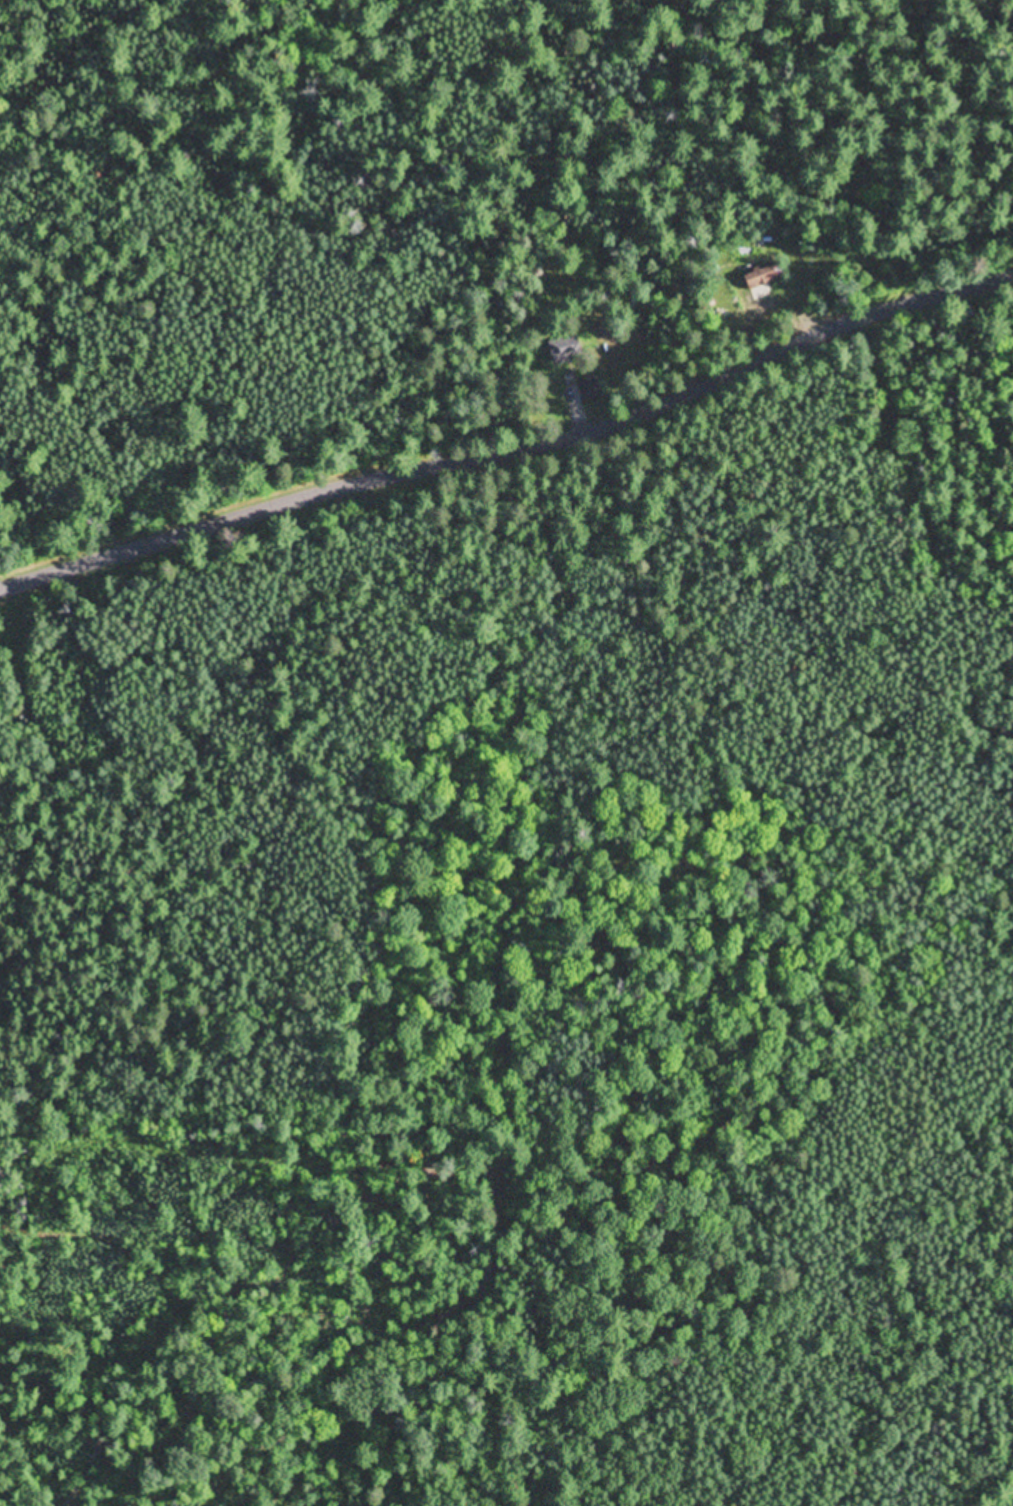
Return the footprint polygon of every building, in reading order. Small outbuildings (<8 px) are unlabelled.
[(761,264),(757,253),(740,260),(744,272),(738,275),(743,291),(775,279),(768,262),(761,264)]
